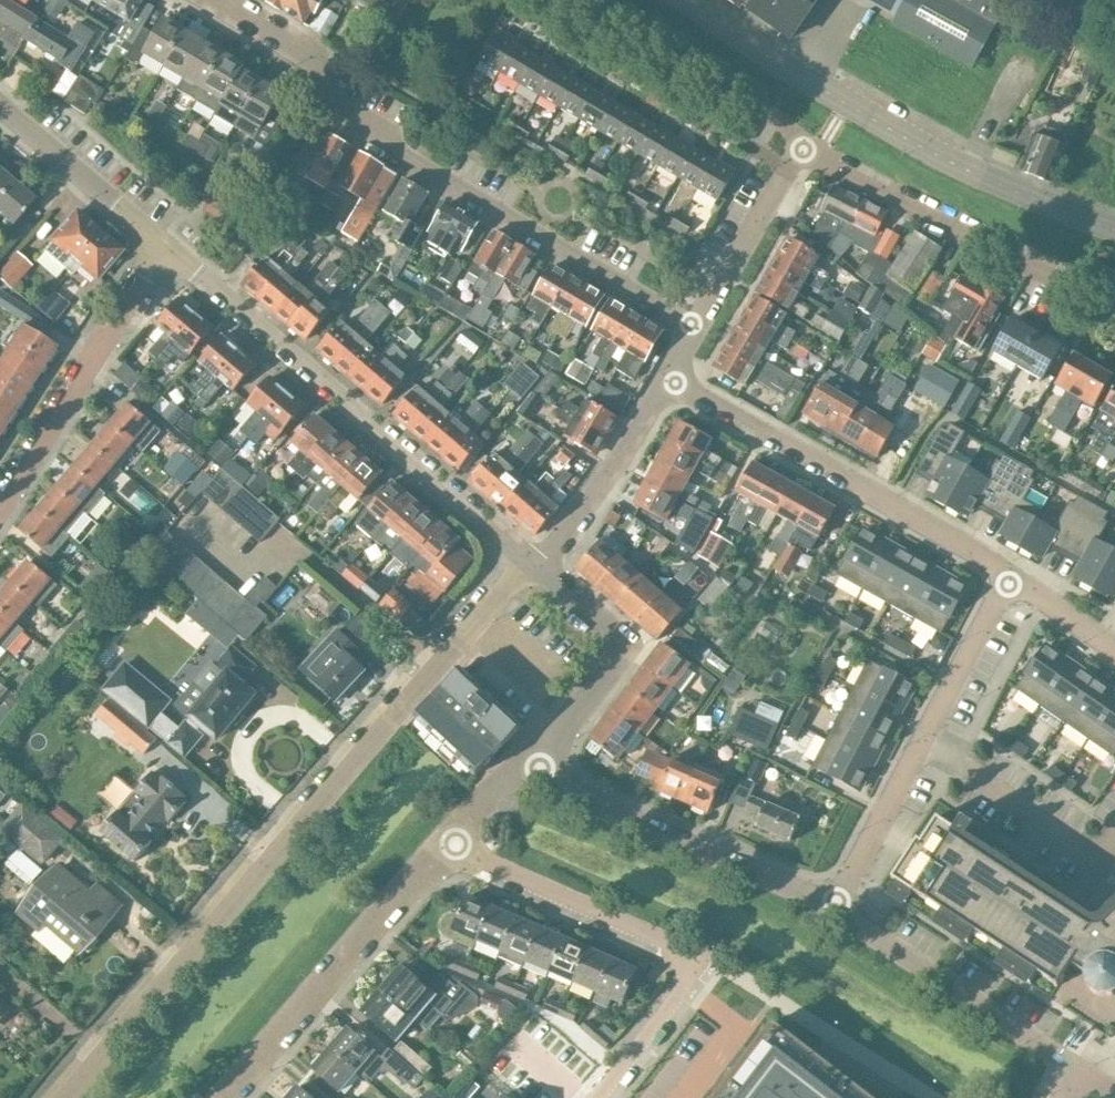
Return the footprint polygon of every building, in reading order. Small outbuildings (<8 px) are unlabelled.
[(37,20),(20,10),(29,0),(0,0),(0,46),(14,55),(23,41),(24,42),(37,20)] [(43,13),(56,21),(69,2),(66,0),(51,0),(43,13)] [(146,55),(144,54),(156,35),(131,21),(144,0),(93,0),(92,1),(129,23),(127,26),(126,25),(119,36),(134,46),(126,59),(139,67),(146,55)] [(267,4),(304,26),(311,14),(314,16),(324,0),(270,0),(267,4)] [(332,0),(331,0),(319,21),(309,29),(326,39),(345,7),(332,0)] [(377,10),(375,13),(395,25),(410,0),(360,0),(377,10)] [(742,7),(789,40),(817,0),(727,0),(740,9),(742,7)] [(892,23),(972,67),(1008,3),(1003,0),(905,0),(897,14),(892,23)] [(146,55),(165,66),(185,31),(165,19),(156,35),(144,54),(146,55)] [(37,20),(24,42),(59,63),(58,65),(70,73),(87,46),(94,34),(82,26),(77,23),(68,39),(37,20)] [(165,66),(184,78),(205,43),(185,31),(165,66)] [(499,73),(515,45),(495,33),(478,61),(499,73)] [(225,55),(205,43),(184,78),(177,89),(197,101),(225,55)] [(499,73),(519,85),(535,57),(515,45),(499,73)] [(223,101),(224,102),(243,70),(245,71),(247,68),(225,55),(197,101),(216,113),(223,101)] [(519,85),(539,97),(555,69),(535,57),(519,85)] [(539,97),(558,108),(575,80),(555,69),(539,97)] [(224,102),(216,117),(235,128),(263,82),(245,71),(243,70),(224,102)] [(558,108),(578,120),(594,92),(575,80),(558,108)] [(263,82),(235,128),(255,140),(254,141),(265,148),(281,121),(270,115),(283,93),(263,82)] [(477,110),(487,116),(499,97),(489,91),(483,101),(483,100),(477,110)] [(91,104),(72,92),(65,103),(84,115),(91,104)] [(578,120),(597,131),(614,103),(594,92),(578,120)] [(477,110),(483,100),(474,95),(468,105),(477,110)] [(597,131),(618,143),(634,115),(614,103),(597,131)] [(154,128),(160,118),(150,113),(145,122),(154,128)] [(618,143),(638,155),(654,127),(634,115),(618,143)] [(160,118),(154,128),(164,133),(169,124),(160,118)] [(517,134),(523,124),(514,118),(508,128),(517,134)] [(532,129),(523,124),(517,134),(526,139),(532,129)] [(638,155),(658,167),(675,139),(654,127),(638,155)] [(1049,129),(1044,142),(1032,137),(1024,154),(1030,157),(1023,173),(1047,184),(1067,137),(1049,129)] [(315,132),(293,170),(325,188),(349,147),(330,135),(328,139),(315,132)] [(184,146),(195,152),(200,143),(190,136),(184,146)] [(658,167),(677,177),(693,150),(675,139),(658,167)] [(556,157),(562,147),(553,142),(547,152),(556,157)] [(200,143),(195,152),(203,157),(209,148),(200,143)] [(572,153),(562,147),(556,157),(566,163),(572,153)] [(677,177),(695,188),(712,161),(693,150),(677,177)] [(396,176),(359,155),(340,189),(361,201),(342,234),(358,243),(396,176)] [(733,174),(712,161),(695,188),(717,201),(733,174)] [(596,180),(602,170),(593,165),(587,175),(596,180)] [(12,180),(0,169),(0,194),(12,180)] [(612,176),(602,170),(596,180),(606,186),(612,176)] [(642,194),(641,194),(651,177),(643,172),(634,187),(638,189),(637,191),(632,189),(627,198),(636,204),(642,194)] [(0,194),(0,211),(14,223),(35,199),(12,180),(0,194)] [(402,180),(383,213),(398,222),(389,238),(402,246),(394,260),(404,266),(413,252),(410,250),(422,231),(426,223),(415,216),(427,195),(402,180)] [(820,224),(814,235),(831,249),(838,234),(845,220),(851,224),(863,202),(845,193),(844,194),(831,188),(820,209),(826,212),(820,224)] [(651,200),(642,194),(636,204),(645,209),(651,200)] [(280,211),(302,224),(311,209),(289,196),(280,211)] [(868,253),(857,275),(876,288),(891,265),(872,255),(880,240),(873,236),(885,213),(863,202),(851,224),(845,220),(838,234),(855,242),(853,245),(868,253)] [(433,237),(428,246),(450,259),(455,250),(460,253),(477,224),(446,205),(429,235),(433,237)] [(44,249),(65,268),(97,231),(76,212),(44,249)] [(677,228),(682,218),(674,213),(668,223),(677,228)] [(693,224),(682,218),(677,228),(687,234),(693,224)] [(242,287),(257,300),(293,259),(292,258),(298,252),(297,251),(306,240),(290,226),(281,237),(290,246),(285,252),(286,253),(276,265),(267,258),(242,287)] [(0,238),(0,260),(18,238),(8,229),(0,238)] [(97,231),(65,268),(73,275),(82,264),(97,278),(120,251),(97,231)] [(893,266),(891,265),(876,288),(904,307),(912,294),(913,295),(944,249),(916,231),(893,266)] [(513,244),(493,232),(469,273),(480,279),(474,290),(483,295),(513,244)] [(322,240),(315,249),(322,255),(330,247),(322,240)] [(780,258),(824,283),(828,276),(814,267),(820,257),(790,240),(780,258)] [(534,256),(513,244),(483,295),(484,296),(469,321),(485,330),(493,314),(488,311),(506,280),(527,292),(537,273),(527,267),(534,256)] [(0,272),(0,278),(12,288),(32,265),(18,251),(0,272)] [(257,300),(273,313),(298,285),(291,278),(301,266),(299,265),(304,260),(298,254),(293,259),(257,300)] [(780,258),(769,276),(799,293),(805,284),(818,292),(824,283),(780,258)] [(451,259),(440,278),(453,285),(464,266),(451,259)] [(298,285),(273,313),(289,327),(325,286),(324,286),(331,279),(340,269),(331,262),(317,279),(318,280),(307,293),(298,285)] [(534,298),(527,308),(536,314),(532,320),(541,325),(551,308),(569,276),(552,266),(534,298)] [(348,276),(340,269),(289,327),(307,341),(331,313),(323,305),(333,293),(348,276)] [(930,274),(916,297),(928,304),(942,281),(930,274)] [(550,330),(557,335),(586,286),(569,276),(551,308),(560,313),(550,330)] [(794,303),(799,293),(769,276),(759,293),(803,319),(807,311),(794,303)] [(954,339),(955,339),(982,293),(961,280),(944,309),(954,315),(940,341),(950,347),(954,339)] [(851,282),(844,294),(857,302),(864,290),(851,282)] [(50,285),(35,304),(54,320),(70,301),(50,285)] [(604,297),(586,286),(557,335),(566,340),(576,323),(586,328),(604,297)] [(871,286),(858,309),(869,316),(882,295),(871,286)] [(43,339),(51,325),(33,311),(1,290),(0,292),(0,307),(24,322),(22,326),(43,339)] [(982,293),(955,339),(978,352),(1000,315),(995,313),(1002,300),(984,290),(982,293)] [(446,295),(439,306),(454,315),(461,304),(446,295)] [(746,316),(790,341),(795,333),(781,325),(787,316),(757,298),(746,316)] [(850,323),(858,309),(839,298),(832,312),(850,323)] [(158,358),(197,313),(180,299),(157,325),(166,333),(150,351),(158,358)] [(334,365),(384,307),(376,300),(351,330),(342,322),(317,351),(334,365)] [(600,359),(628,309),(611,300),(592,332),(602,338),(592,354),(600,359)] [(511,304),(503,317),(513,323),(521,310),(511,304)] [(334,365),(350,379),(374,350),(367,343),(392,314),(384,307),(334,365)] [(645,319),(628,309),(600,359),(592,373),(599,378),(603,371),(604,371),(618,347),(627,352),(645,319)] [(839,341),(850,323),(832,312),(827,320),(816,314),(810,324),(839,341)] [(165,365),(173,355),(182,363),(213,328),(197,313),(158,358),(165,365)] [(746,316),(736,334),(766,351),(772,341),(785,349),(790,341),(746,316)] [(645,319),(627,352),(617,369),(625,374),(635,357),(645,363),(653,348),(660,338),(664,331),(645,319)] [(1016,367),(1035,335),(1011,321),(992,353),(1016,367)] [(22,326),(0,360),(0,400),(15,409),(55,346),(43,339),(22,326)] [(407,344),(415,335),(408,329),(400,338),(406,344),(407,344)] [(465,330),(456,342),(473,355),(482,343),(465,330)] [(509,331),(502,343),(514,350),(521,339),(509,331)] [(736,334),(725,352),(800,395),(806,384),(795,379),(795,380),(761,360),(766,351),(736,334)] [(408,357),(406,355),(411,348),(415,351),(423,341),(415,335),(407,344),(406,344),(400,350),(401,351),(365,393),(382,407),(406,377),(397,370),(408,357)] [(1060,349),(1035,335),(1016,367),(1041,382),(1060,349)] [(200,395),(239,350),(223,336),(200,362),(209,370),(193,389),(200,395)] [(803,336),(797,346),(809,353),(815,343),(803,336)] [(933,337),(923,354),(936,362),(946,346),(933,337)] [(660,338),(653,348),(662,353),(669,343),(660,338)] [(350,379),(365,393),(401,351),(400,350),(393,344),(382,357),(374,350),(350,379)] [(528,346),(523,356),(536,363),(542,354),(528,346)] [(809,353),(797,346),(792,355),(804,361),(809,353)] [(507,347),(480,379),(488,386),(515,353),(507,347)] [(239,350),(200,395),(189,408),(198,415),(225,384),(234,391),(256,365),(239,350)] [(548,350),(542,361),(561,373),(568,362),(548,350)] [(745,387),(751,378),(785,398),(776,414),(785,420),(800,395),(725,352),(715,370),(745,387)] [(1056,428),(1092,367),(1073,356),(1055,386),(1066,393),(1049,423),(1056,428)] [(822,426),(860,362),(851,357),(839,377),(830,371),(804,415),(822,426)] [(574,359),(565,374),(583,385),(592,369),(574,359)] [(860,362),(823,426),(841,437),(858,407),(849,401),(868,368),(860,362)] [(132,389),(141,378),(125,363),(115,374),(132,389)] [(522,363),(504,385),(522,399),(540,377),(522,363)] [(930,365),(915,392),(945,409),(961,382),(930,365)] [(465,366),(445,389),(454,396),(473,373),(465,366)] [(1092,367),(1056,428),(1064,432),(1082,402),(1093,408),(1111,378),(1092,367)] [(559,377),(549,371),(532,393),(542,399),(542,398),(544,399),(559,377)] [(858,407),(841,437),(858,447),(897,381),(888,376),(867,412),(858,407)] [(157,390),(141,378),(132,389),(131,389),(146,402),(157,390)] [(242,445),(249,437),(288,392),(271,378),(249,404),(257,411),(234,437),(242,445)] [(906,386),(897,381),(858,447),(877,458),(895,429),(885,422),(906,386)] [(592,382),(586,392),(597,398),(603,388),(592,382)] [(394,417),(410,430),(445,389),(444,388),(438,383),(427,395),(418,388),(394,417)] [(967,384),(951,413),(963,420),(980,391),(967,384)] [(632,399),(609,385),(600,399),(624,413),(632,399)] [(410,430),(426,444),(451,415),(443,409),(454,396),(445,389),(410,430)] [(1114,432),(1114,389),(1091,431),(1099,435),(1089,452),(1100,458),(1114,432)] [(256,444),(265,434),(273,442),(304,406),(288,392),(249,437),(256,444)] [(528,420),(542,399),(532,393),(517,412),(528,420)] [(15,409),(0,400),(0,433),(15,409)] [(562,411),(609,438),(620,419),(588,401),(582,411),(567,402),(562,411)] [(172,402),(161,415),(173,425),(184,412),(172,402)] [(451,415),(426,444),(442,457),(477,416),(483,409),(482,408),(476,403),(470,410),(467,414),(458,407),(451,415)] [(111,425),(143,453),(161,431),(129,404),(111,425)] [(477,416),(442,457),(459,472),(483,443),(474,436),(485,423),(491,416),(483,409),(477,416)] [(609,438),(562,411),(558,419),(572,427),(565,438),(598,457),(609,438)] [(1017,412),(1000,441),(1013,449),(1030,419),(1017,412)] [(186,414),(177,425),(189,436),(199,425),(186,414)] [(297,472),(332,431),(315,416),(293,442),(301,449),(288,464),(297,472)] [(496,454),(471,482),(487,496),(522,455),(529,448),(544,430),(534,422),(527,430),(529,432),(504,461),(496,454)] [(674,435),(669,445),(726,476),(731,466),(704,451),(710,441),(708,440),(709,437),(696,430),(695,433),(680,425),(679,425),(676,424),(671,433),(674,435)] [(946,507),(968,469),(954,461),(965,442),(961,440),(965,433),(950,424),(946,431),(941,429),(918,470),(936,479),(928,493),(935,498),(934,500),(946,507)] [(111,425),(93,446),(114,465),(132,444),(142,453),(143,453),(111,425)] [(522,455),(487,496),(503,509),(527,481),(519,474),(544,445),(539,441),(547,432),(544,430),(529,448),(522,455)] [(318,464),(326,470),(349,445),(332,431),(297,472),(305,479),(318,464)] [(1100,458),(1112,465),(1114,459),(1114,432),(1100,458)] [(219,439),(207,453),(222,466),(234,452),(219,439)] [(321,493),(309,506),(318,514),(321,510),(365,459),(349,445),(326,470),(334,478),(321,493)] [(661,452),(655,464),(688,481),(694,471),(711,481),(721,485),(726,476),(669,445),(664,454),(661,452)] [(96,486),(114,465),(93,446),(75,467),(96,486)] [(197,462),(179,447),(161,466),(178,482),(197,462)] [(976,502),(992,511),(1019,463),(1009,457),(1005,464),(1001,462),(990,482),(968,469),(946,507),(959,514),(960,512),(968,516),(976,502)] [(365,459),(321,510),(329,517),(338,508),(351,492),(360,499),(382,474),(365,459)] [(1008,542),(1020,548),(1041,510),(1028,502),(1039,483),(1034,481),(1038,474),(1019,463),(992,511),(1009,521),(1001,535),(1009,539),(1008,542)] [(652,475),(647,486),(695,512),(702,500),(700,499),(699,501),(683,492),(688,481),(655,464),(649,474),(652,475)] [(747,521),(749,522),(774,478),(754,466),(737,495),(745,499),(733,520),(745,526),(747,521)] [(106,494),(96,486),(75,467),(57,488),(88,515),(106,494)] [(202,491),(212,500),(232,477),(222,468),(206,487),(202,491)] [(242,468),(233,478),(242,485),(242,486),(251,476),(242,468)] [(554,483),(519,523),(535,538),(560,509),(552,501),(562,490),(568,482),(573,476),(566,470),(561,475),(554,483)] [(1082,489),(1087,479),(1070,470),(1065,479),(1082,489)] [(212,500),(222,508),(242,485),(233,478),(232,477),(212,500)] [(257,477),(246,489),(252,494),(257,498),(268,486),(257,477)] [(527,481),(503,509),(519,523),(554,483),(547,477),(536,489),(527,481)] [(766,511),(778,518),(794,489),(774,478),(749,522),(757,527),(766,511)] [(1104,488),(1087,479),(1082,489),(1100,499),(1103,496),(1100,494),(1104,488)] [(198,480),(188,491),(196,498),(202,491),(206,487),(198,480)] [(366,509),(357,520),(359,522),(357,524),(373,538),(409,496),(392,482),(370,508),(368,510),(366,509)] [(222,508),(232,517),(252,494),(246,489),(242,486),(242,485),(222,508)] [(639,494),(634,503),(637,505),(636,506),(636,507),(666,523),(672,512),(689,521),(695,512),(647,486),(642,496),(639,494)] [(57,488),(38,510),(70,537),(88,515),(57,488)] [(788,524),(779,539),(778,538),(773,547),(783,552),(784,553),(814,500),(794,489),(778,518),(788,524)] [(188,508),(196,498),(188,491),(179,501),(188,508)] [(232,517),(242,525),(261,502),(257,498),(252,494),(232,517)] [(396,531),(402,536),(425,510),(409,496),(373,538),(374,539),(382,546),(396,531)] [(1050,543),(1066,552),(1093,504),(1082,498),(1078,505),(1074,503),(1063,523),(1041,510),(1020,548),(1032,555),(1034,553),(1042,557),(1050,543)] [(702,500),(695,512),(712,521),(716,514),(709,511),(712,505),(702,500)] [(835,512),(814,500),(784,553),(783,552),(773,569),(789,578),(804,552),(800,550),(809,535),(818,541),(835,512)] [(242,525),(251,534),(271,511),(261,502),(242,525)] [(625,509),(616,503),(604,523),(613,528),(625,509)] [(1081,583),(1093,590),(1114,551),(1101,543),(1112,524),(1108,522),(1112,515),(1093,504),(1066,552),(1083,562),(1075,576),(1083,580),(1081,583)] [(70,537),(38,510),(20,531),(52,558),(70,537)] [(402,536),(404,537),(396,547),(403,553),(398,560),(405,567),(442,524),(425,510),(402,536)] [(271,511),(251,534),(261,542),(281,519),(271,511)] [(160,541),(167,532),(179,519),(170,512),(152,533),(160,541)] [(695,512),(689,521),(676,545),(694,555),(712,521),(695,512)] [(442,524),(405,567),(414,575),(419,569),(444,591),(468,564),(451,550),(460,540),(442,524)] [(837,574),(864,590),(890,543),(865,529),(864,532),(861,531),(837,574)] [(148,556),(157,564),(177,541),(167,532),(160,541),(152,550),(148,556)] [(143,543),(152,550),(160,541),(152,533),(143,543)] [(712,533),(698,556),(719,568),(733,545),(712,533)] [(596,589),(621,561),(627,553),(608,536),(576,572),(596,589)] [(187,549),(177,541),(157,564),(167,572),(187,549)] [(864,590),(890,605),(916,558),(890,543),(864,590)] [(167,572),(177,581),(197,558),(187,549),(167,572)] [(1114,551),(1093,590),(1106,597),(1107,594),(1114,599),(1114,598),(1114,551)] [(338,557),(331,566),(342,575),(349,566),(338,557)] [(177,581),(186,589),(206,566),(197,558),(177,581)] [(890,605),(917,619),(943,573),(916,558),(890,605)] [(29,561),(10,583),(32,602),(32,601),(39,607),(57,585),(29,561)] [(596,589),(616,607),(641,579),(621,561),(596,589)] [(352,564),(343,575),(358,588),(368,577),(352,564)] [(186,589),(196,598),(216,575),(206,566),(186,589)] [(725,569),(720,578),(732,585),(737,576),(725,569)] [(943,573),(917,619),(941,633),(951,616),(953,617),(960,605),(958,603),(966,589),(963,588),(965,585),(943,573)] [(196,598),(200,601),(206,606),(226,584),(216,575),(196,598)] [(370,577),(360,589),(376,602),(387,590),(370,577)] [(743,578),(735,589),(746,596),(753,585),(743,578)] [(616,607),(637,625),(661,596),(641,579),(616,607)] [(711,587),(722,596),(728,589),(716,580),(711,587)] [(0,595),(0,611),(13,623),(32,602),(10,583),(0,595)] [(222,620),(226,623),(246,600),(226,584),(206,606),(222,620)] [(319,586),(307,598),(328,616),(340,604),(319,586)] [(827,592),(815,586),(810,595),(822,602),(827,592)] [(711,587),(704,594),(716,604),(722,596),(711,587)] [(393,589),(380,604),(400,621),(413,606),(393,589)] [(716,604),(704,594),(698,602),(710,611),(716,604)] [(681,614),(661,596),(637,625),(657,642),(681,614)] [(246,600),(226,623),(246,640),(266,617),(246,600)] [(5,652),(23,631),(13,623),(0,611),(0,648),(5,652)] [(374,623),(363,612),(349,628),(361,638),(374,623)] [(850,613),(845,623),(858,630),(864,620),(850,613)] [(76,619),(66,631),(76,639),(86,628),(76,619)] [(688,653),(697,641),(676,626),(668,637),(688,653)] [(337,630),(301,668),(336,702),(365,671),(356,663),(363,655),(337,630)] [(76,639),(66,631),(48,652),(58,659),(76,639)] [(899,651),(904,642),(889,634),(883,643),(899,651)] [(688,653),(696,659),(705,647),(697,641),(688,653)] [(904,642),(899,651),(911,658),(916,648),(904,642)] [(126,663),(103,690),(185,758),(203,736),(197,732),(201,726),(217,740),(257,694),(243,683),(257,666),(232,646),(215,664),(225,672),(209,691),(197,680),(176,705),(190,717),(181,729),(161,713),(171,701),(126,663)] [(644,669),(672,690),(690,668),(662,646),(644,669)] [(1015,689),(1040,706),(1071,662),(1048,646),(1046,649),(1044,647),(1034,660),(1032,659),(1024,671),(1026,672),(1015,689)] [(706,660),(707,661),(713,654),(712,654),(713,653),(705,647),(696,659),(703,664),(706,660)] [(729,666),(713,654),(707,661),(724,673),(729,666)] [(828,656),(820,669),(830,674),(837,661),(828,656)] [(854,687),(901,712),(914,688),(912,686),(913,684),(869,660),(854,687)] [(40,662),(30,674),(39,682),(50,669),(40,662)] [(1040,706),(1064,723),(1095,679),(1071,662),(1040,706)] [(644,669),(628,691),(656,712),(672,690),(644,669)] [(734,669),(722,687),(735,695),(746,677),(734,669)] [(830,674),(820,669),(813,683),(823,688),(830,674)] [(522,729),(460,671),(415,719),(476,777),(522,729)] [(30,692),(39,682),(30,674),(21,684),(30,692)] [(1089,740),(1114,702),(1114,693),(1095,679),(1064,723),(1089,740)] [(854,687),(840,713),(887,738),(901,712),(854,687)] [(638,735),(656,712),(628,691),(610,714),(638,735)] [(767,750),(778,725),(783,712),(761,702),(755,716),(740,709),(729,734),(767,750)] [(1089,740),(1113,757),(1114,755),(1114,702),(1089,740)] [(3,723),(14,711),(5,704),(0,711),(0,720),(3,723)] [(800,708),(793,722),(803,727),(810,714),(800,708)] [(840,713),(826,739),(874,764),(887,738),(840,713)] [(591,743),(587,749),(596,755),(600,750),(606,754),(604,757),(613,763),(614,761),(617,763),(638,735),(610,714),(589,742),(591,743)] [(130,716),(117,732),(130,743),(144,754),(157,739),(130,716)] [(803,727),(793,722),(786,735),(796,740),(803,727)] [(1009,750),(1016,741),(1003,732),(997,741),(1009,750)] [(861,789),(874,764),(826,739),(812,766),(857,790),(858,787),(861,789)] [(1016,741),(1009,750),(1022,758),(1028,749),(1016,741)] [(653,743),(647,752),(646,751),(635,776),(647,781),(657,756),(658,756),(662,749),(653,743)] [(657,793),(682,803),(697,768),(672,757),(670,762),(658,756),(657,756),(647,781),(659,786),(657,793)] [(754,757),(745,778),(759,785),(768,763),(754,757)] [(1058,783),(1064,774),(1052,765),(1045,775),(1058,783)] [(722,778),(697,768),(682,803),(707,814),(722,778)] [(118,812),(100,832),(135,862),(153,842),(150,839),(166,820),(169,822),(187,803),(184,800),(187,797),(162,776),(160,778),(153,773),(135,793),(136,794),(119,813),(118,812)] [(1064,774),(1058,783),(1070,792),(1077,783),(1064,774)] [(802,820),(751,797),(745,810),(762,818),(757,828),(792,843),(802,820)] [(973,825),(962,818),(954,828),(937,817),(921,841),(917,838),(891,878),(896,881),(889,890),(888,892),(889,892),(905,902),(906,903),(907,902),(913,892),(944,912),(937,922),(936,923),(937,924),(938,924),(967,943),(968,944),(969,943),(975,933),(1006,953),(1000,963),(999,963),(999,964),(1000,965),(1030,984),(1029,984),(1031,985),(1031,984),(1038,974),(1058,987),(1072,966),(1086,975),(1086,977),(1086,979),(1086,981),(1087,983),(1087,985),(1088,987),(1089,988),(1090,990),(1092,991),(1095,994),(1098,996),(1100,996),(1102,997),(1104,997),(1106,997),(1110,997),(1114,996),(1114,995),(1114,901),(1099,917),(1098,917),(1098,919),(1092,919),(1092,918),(1091,918),(1091,917),(995,855),(966,836),(973,825)] [(92,896),(59,867),(20,913),(39,930),(46,923),(80,952),(120,906),(99,888),(92,896)] [(443,917),(439,929),(441,933),(446,937),(475,949),(479,941),(492,911),(467,900),(461,914),(454,911),(448,913),(443,917)] [(492,911),(479,941),(501,951),(503,952),(516,921),(492,911)] [(500,957),(525,967),(527,961),(540,932),(516,921),(503,952),(500,957)] [(563,942),(540,932),(527,961),(550,971),(563,942)] [(586,952),(563,942),(550,971),(574,981),(586,952)] [(610,962),(586,952),(574,981),(598,991),(610,962)] [(464,975),(468,966),(450,959),(446,968),(464,975)] [(610,962),(598,991),(623,1002),(627,1004),(632,993),(628,992),(636,973),(610,962)] [(480,971),(468,966),(464,975),(476,980),(480,971)] [(455,1018),(457,1017),(463,1010),(465,1011),(469,1012),(472,1011),(475,1009),(476,1007),(477,1003),(476,1000),(474,997),(482,1000),(485,991),(439,971),(438,973),(442,977),(429,991),(403,967),(383,991),(416,1020),(415,1021),(426,1030),(440,1014),(445,1018),(449,1019),(453,1019),(455,1018)] [(512,995),(517,984),(500,977),(495,987),(512,995)] [(641,982),(637,990),(650,996),(653,987),(641,982)] [(528,989),(517,984),(512,995),(524,1000),(528,989)] [(399,1040),(415,1021),(416,1020),(383,991),(365,1010),(399,1040)] [(482,1000),(481,1003),(498,1010),(496,1014),(510,1027),(526,1008),(525,1008),(514,1003),(485,991),(482,1000)] [(559,1015),(564,1004),(548,997),(543,1008),(559,1015)] [(9,1008),(0,999),(0,1018),(9,1008)] [(578,1011),(564,1004),(559,1015),(573,1022),(578,1011)] [(600,1031),(588,1020),(581,1028),(594,1038),(600,1031)] [(500,1021),(493,1030),(500,1035),(507,1027),(500,1021)] [(715,1097),(872,1097),(874,1095),(833,1063),(830,1067),(773,1023),(715,1097)] [(382,1057),(376,1052),(350,1028),(333,1048),(368,1079),(369,1078),(372,1080),(380,1072),(384,1073),(390,1071),(405,1086),(408,1083),(415,1089),(425,1077),(394,1050),(393,1051),(389,1048),(382,1057)] [(402,1041),(394,1050),(425,1077),(433,1068),(402,1041)] [(341,1092),(358,1073),(367,1080),(368,1079),(333,1048),(315,1069),(341,1092)] [(465,1096),(467,1097),(475,1097),(480,1092),(474,1086),(465,1096)] [(299,1087),(289,1097),(312,1097),(299,1087)]
